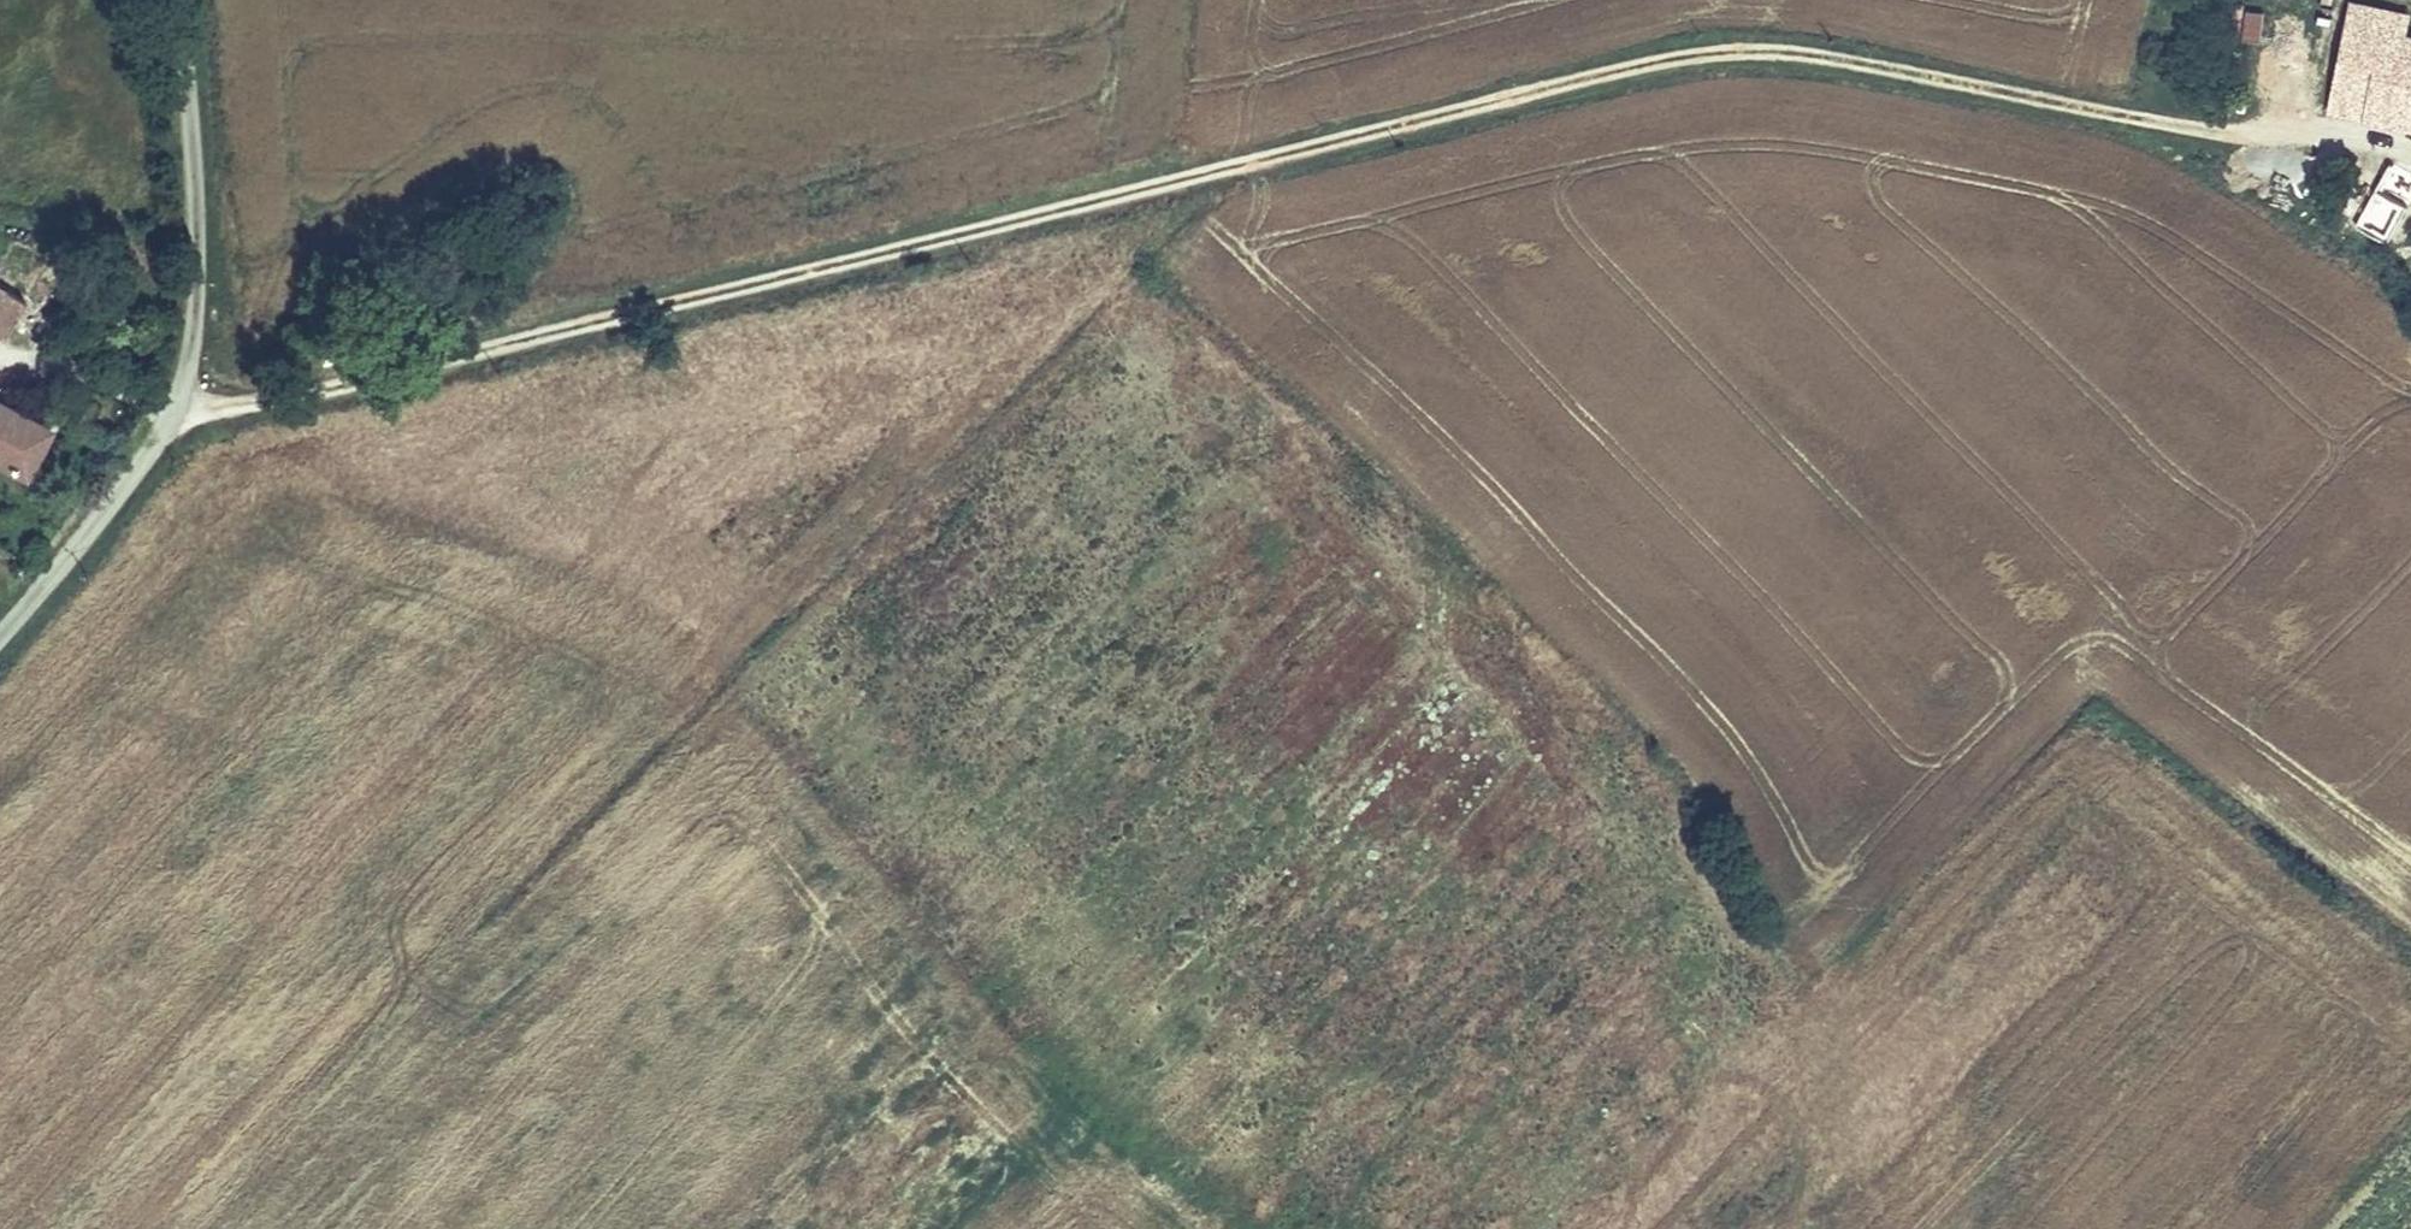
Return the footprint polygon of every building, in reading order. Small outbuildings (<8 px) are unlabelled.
[(2354,1),(2332,106),(2376,115),(2379,101),(2410,108),(2410,47),(2385,42),(2392,9),(2354,1)] [(2392,9),(2385,42),(2410,47),(2410,13),(2392,9)] [(2376,115),(2410,123),(2410,108),(2379,101),(2376,115)] [(2364,215),(2397,233),(2410,208),(2410,168),(2395,159),(2364,215)] [(14,245),(0,269),(0,337),(4,339),(49,261),(14,245)] [(0,402),(0,462),(27,476),(51,428),(0,402)]
